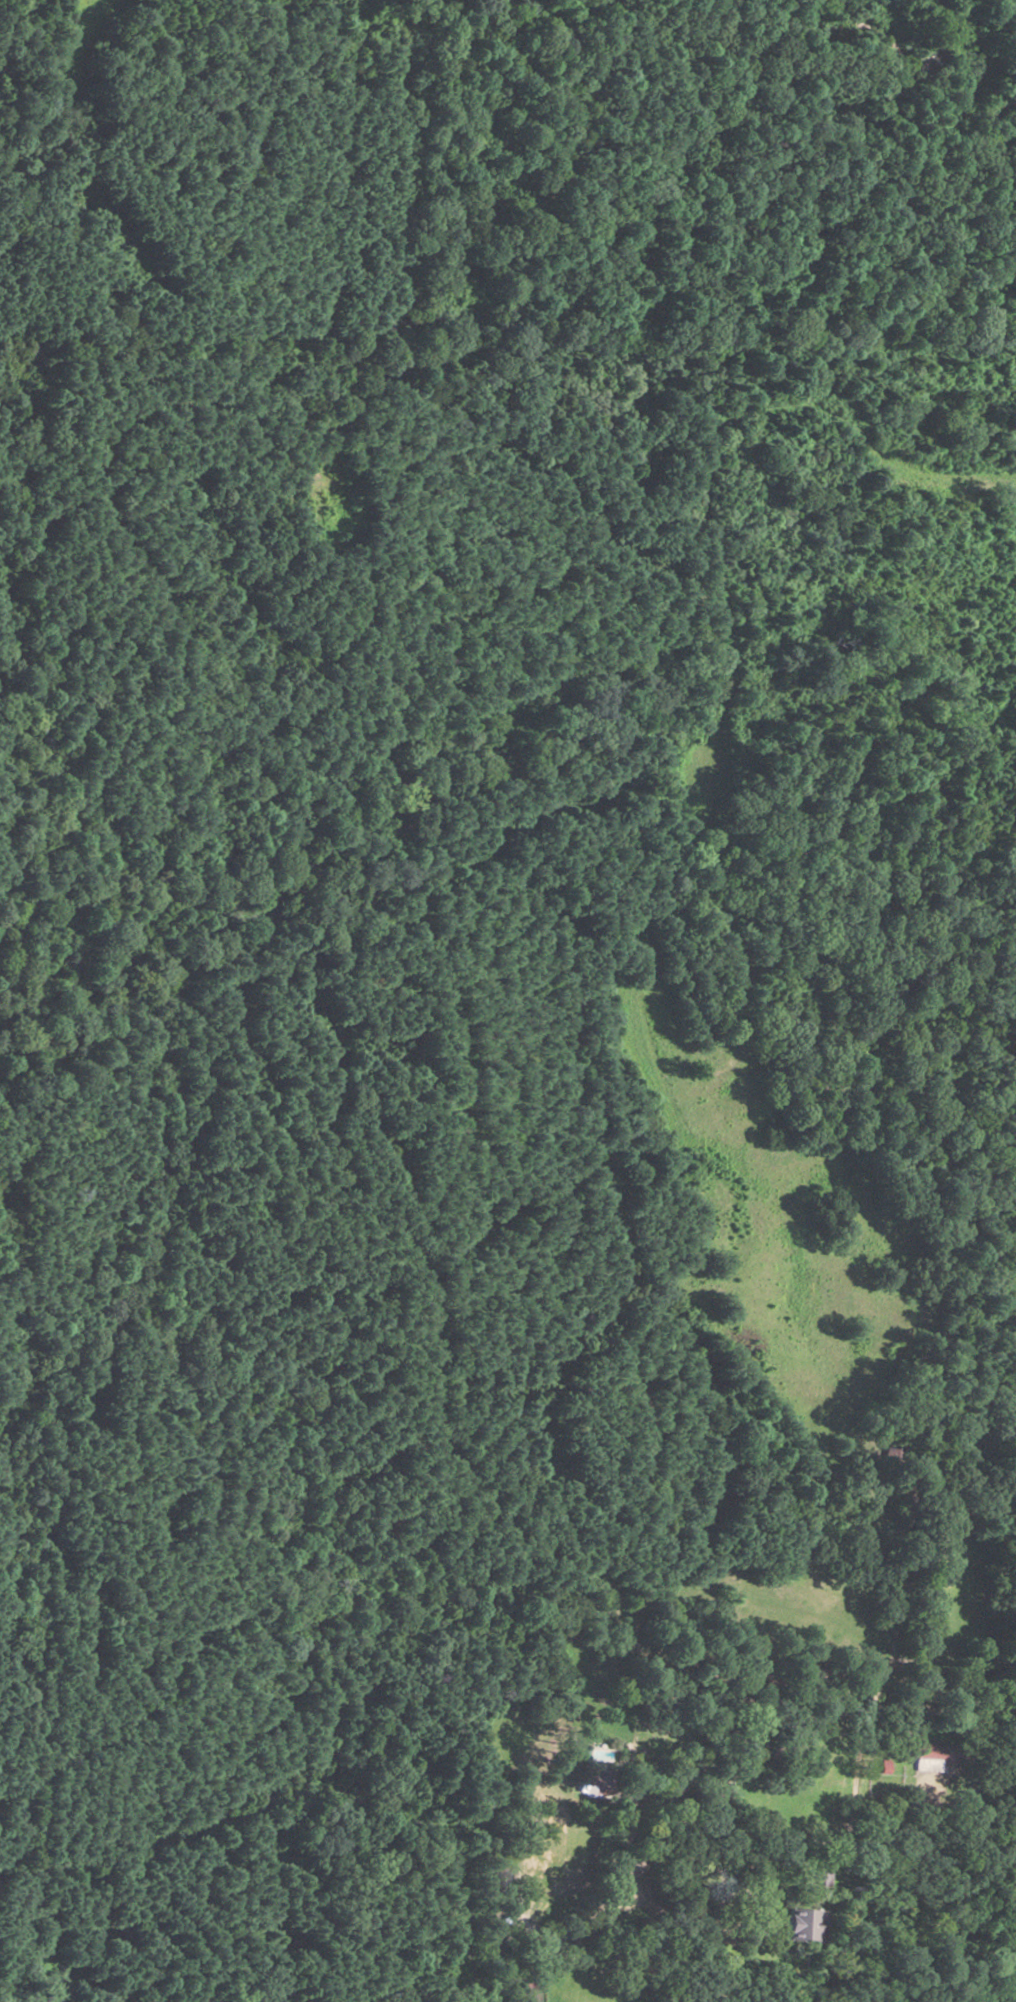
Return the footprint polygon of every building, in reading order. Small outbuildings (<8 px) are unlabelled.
[(960,1744),(918,1743),(917,1770),(950,1772),(950,1761),(959,1761),(960,1744)] [(603,1798),(604,1771),(587,1770),(586,1797),(603,1798)] [(789,1940),(825,1940),(825,1908),(790,1908),(789,1940)]
